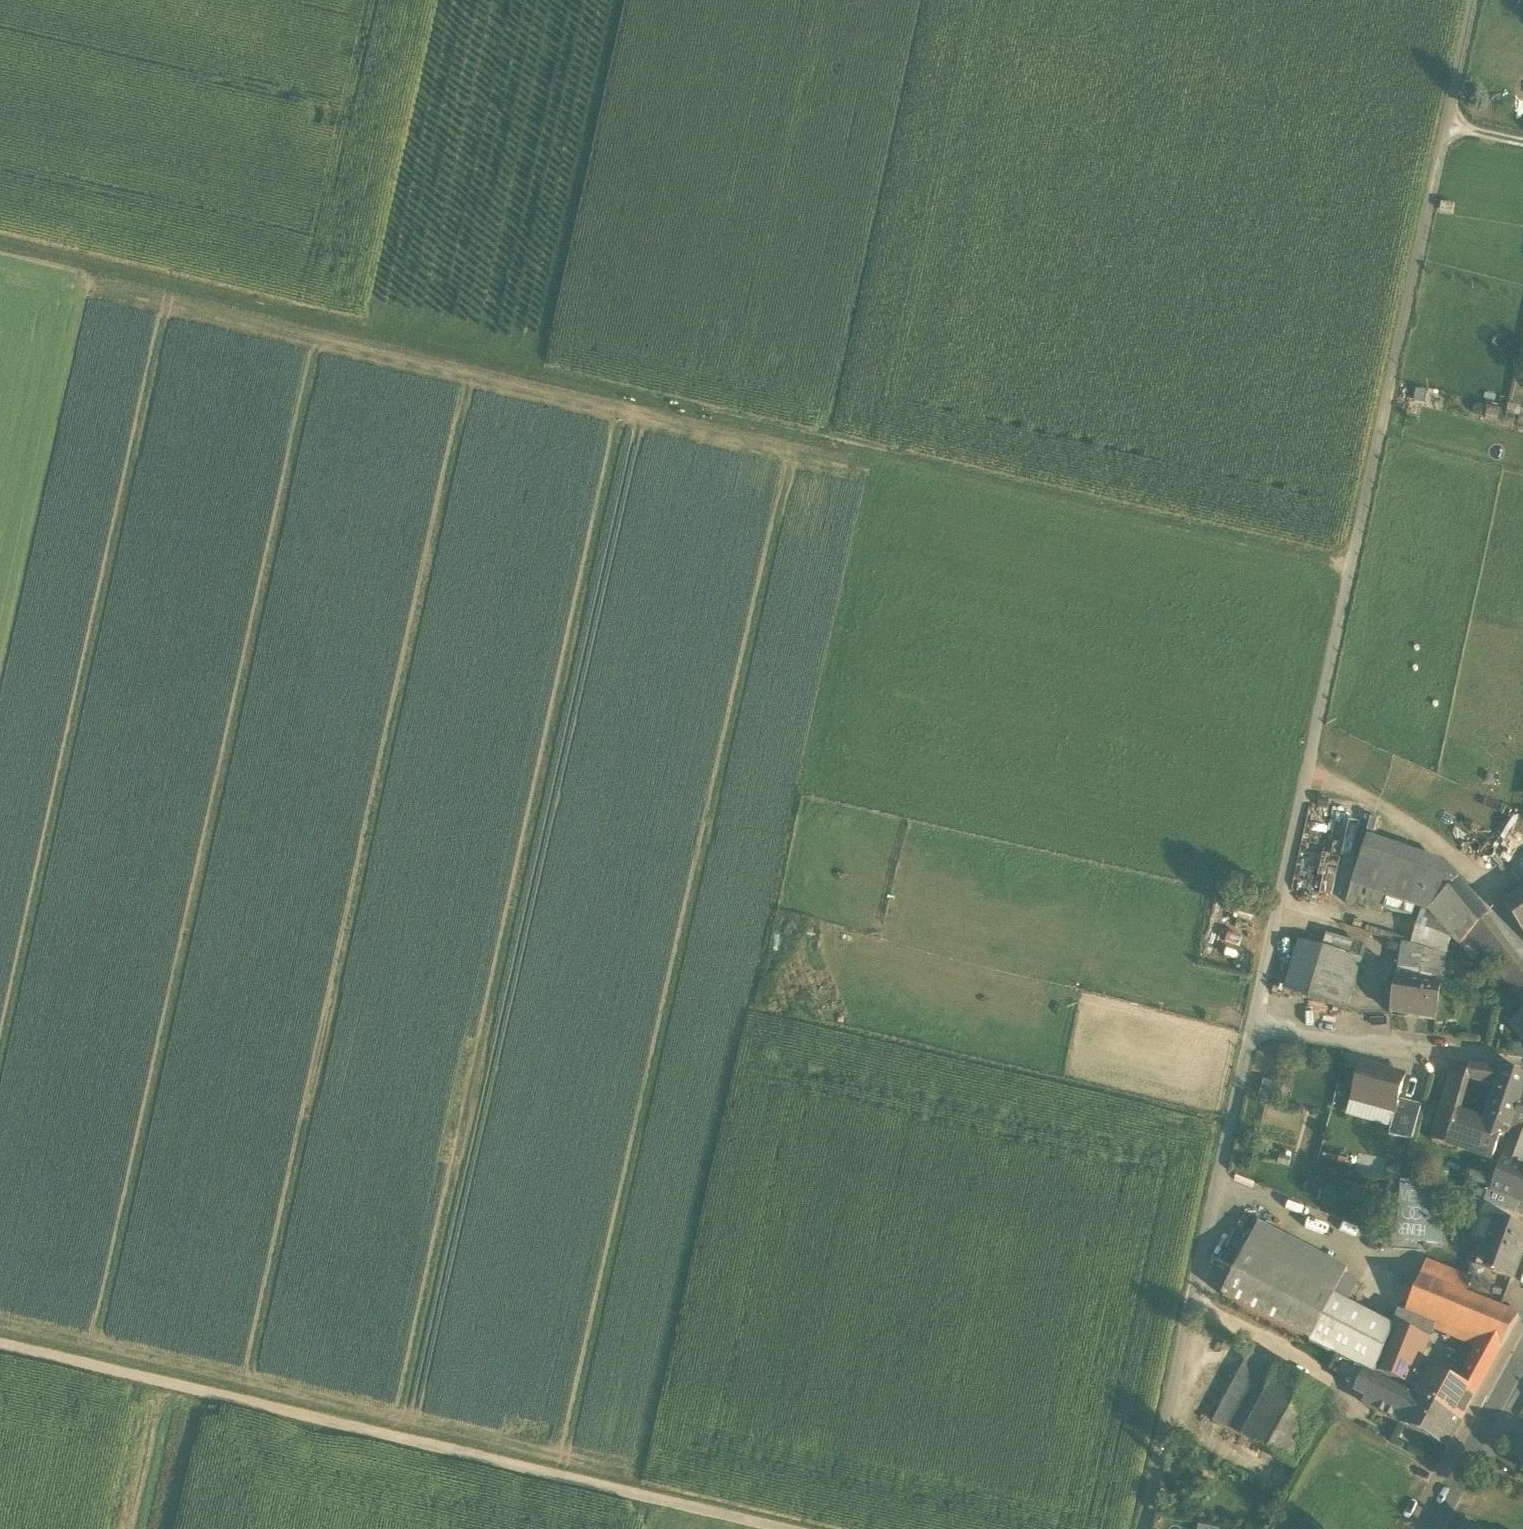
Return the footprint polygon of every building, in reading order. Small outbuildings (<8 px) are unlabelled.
[(1421,910),(1428,912),(1458,879),(1444,863),(1367,837),(1351,886),(1386,898),(1421,910)] [(1487,916),(1458,879),(1428,912),(1451,936),(1459,946),(1469,936),(1485,918),(1487,916)] [(1386,898),(1351,886),(1345,901),(1380,913),(1386,898)] [(1502,904),(1522,935),(1522,890),(1502,904)] [(1428,912),(1421,910),(1415,929),(1450,940),(1451,936),(1428,912)] [(1485,918),(1469,936),(1481,952),(1497,973),(1509,987),(1519,1000),(1522,997),(1522,965),(1485,918)] [(1410,946),(1446,957),(1450,940),(1415,929),(1410,946)] [(1459,946),(1473,961),(1481,952),(1469,936),(1459,946)] [(1328,938),(1324,951),(1341,956),(1345,943),(1328,938)] [(1365,950),(1345,943),(1341,956),(1361,962),(1365,950)] [(1396,979),(1441,986),(1446,957),(1410,946),(1402,944),(1396,979)] [(1315,981),(1324,951),(1305,945),(1289,996),(1347,1013),(1352,992),(1315,981)] [(1315,981),(1352,992),(1361,962),(1341,956),(1324,951),(1315,981)] [(1418,1017),(1435,1020),(1441,986),(1396,979),(1391,1010),(1418,1014),(1418,1017)] [(1516,1022),(1522,1017),(1522,1005),(1520,1002),(1508,1011),(1516,1022)] [(1522,1039),(1522,1017),(1516,1022),(1512,1024),(1522,1039)] [(1404,1076),(1361,1064),(1351,1100),(1394,1112),(1398,1100),(1404,1076)] [(1465,1079),(1495,1087),(1501,1072),(1469,1067),(1466,1078),(1465,1079)] [(1509,1132),(1516,1114),(1522,1091),(1522,1075),(1501,1072),(1495,1087),(1483,1122),(1482,1125),(1502,1130),(1509,1132)] [(1440,1109),(1455,1113),(1465,1079),(1466,1078),(1451,1073),(1440,1109)] [(1283,1085),(1264,1080),(1259,1096),(1278,1101),(1283,1085)] [(1516,1114),(1509,1132),(1512,1133),(1522,1137),(1522,1091),(1516,1114)] [(1394,1112),(1351,1100),(1346,1118),(1390,1129),(1394,1112)] [(1421,1106),(1398,1100),(1394,1112),(1390,1129),(1388,1134),(1412,1141),(1421,1106)] [(1431,1142),(1471,1155),(1482,1125),(1483,1122),(1455,1113),(1440,1109),(1431,1142)] [(1502,1130),(1482,1125),(1471,1155),(1491,1162),(1494,1153),(1496,1148),(1499,1149),(1500,1145),(1497,1144),(1502,1130)] [(1522,1148),(1522,1137),(1512,1133),(1501,1162),(1515,1168),(1522,1148)] [(1515,1168),(1501,1162),(1494,1180),(1491,1189),(1490,1191),(1519,1203),(1522,1204),(1522,1171),(1515,1168)] [(1491,1189),(1494,1180),(1468,1172),(1465,1181),(1491,1189)] [(1405,1241),(1438,1243),(1440,1217),(1443,1217),(1446,1187),(1445,1187),(1402,1183),(1401,1183),(1400,1204),(1407,1205),(1405,1241)] [(1471,1199),(1483,1204),(1486,1193),(1475,1189),(1471,1199)] [(1483,1204),(1478,1216),(1493,1222),(1494,1219),(1510,1225),(1515,1214),(1522,1217),(1522,1204),(1519,1203),(1490,1191),(1488,1190),(1486,1193),(1483,1204)] [(1467,1212),(1478,1216),(1483,1204),(1471,1199),(1467,1212)] [(1493,1222),(1478,1216),(1470,1238),(1485,1243),(1493,1222)] [(1511,1279),(1522,1244),(1522,1230),(1510,1225),(1494,1219),(1493,1222),(1485,1243),(1479,1262),(1495,1267),(1493,1273),(1511,1279)] [(1258,1224),(1244,1251),(1333,1297),(1344,1276),(1347,1270),(1258,1224)] [(1310,1341),(1333,1297),(1244,1251),(1221,1296),(1310,1341)] [(1477,1267),(1493,1273),(1495,1267),(1479,1262),(1477,1267)] [(1420,1276),(1464,1294),(1469,1281),(1425,1263),(1420,1276)] [(1358,1283),(1344,1276),(1333,1297),(1348,1304),(1358,1283)] [(1420,1276),(1405,1313),(1435,1325),(1477,1343),(1498,1352),(1518,1316),(1420,1276)] [(1348,1304),(1333,1297),(1310,1341),(1309,1342),(1368,1372),(1391,1327),(1351,1306),(1348,1304)] [(1398,1310),(1392,1325),(1429,1340),(1435,1325),(1405,1313),(1398,1310)] [(1417,1369),(1429,1340),(1392,1325),(1373,1373),(1396,1382),(1414,1389),(1422,1371),(1417,1369)] [(1488,1372),(1498,1352),(1477,1343),(1468,1362),(1488,1372)] [(1213,1422),(1242,1438),(1279,1368),(1251,1352),(1213,1422)] [(1348,1386),(1357,1391),(1366,1373),(1349,1364),(1341,1360),(1333,1374),(1349,1383),(1348,1386)] [(1457,1386),(1476,1393),(1488,1372),(1468,1362),(1457,1386)] [(1332,1397),(1279,1368),(1242,1438),(1295,1467),(1332,1397)] [(1414,1389),(1411,1395),(1460,1421),(1476,1393),(1457,1386),(1422,1371),(1414,1389)] [(1398,1424),(1411,1395),(1393,1387),(1366,1373),(1357,1391),(1356,1394),(1367,1399),(1363,1405),(1374,1411),(1398,1424)] [(1396,1382),(1393,1387),(1411,1395),(1414,1389),(1396,1382)] [(1446,1448),(1460,1421),(1411,1395),(1398,1424),(1446,1448)]
